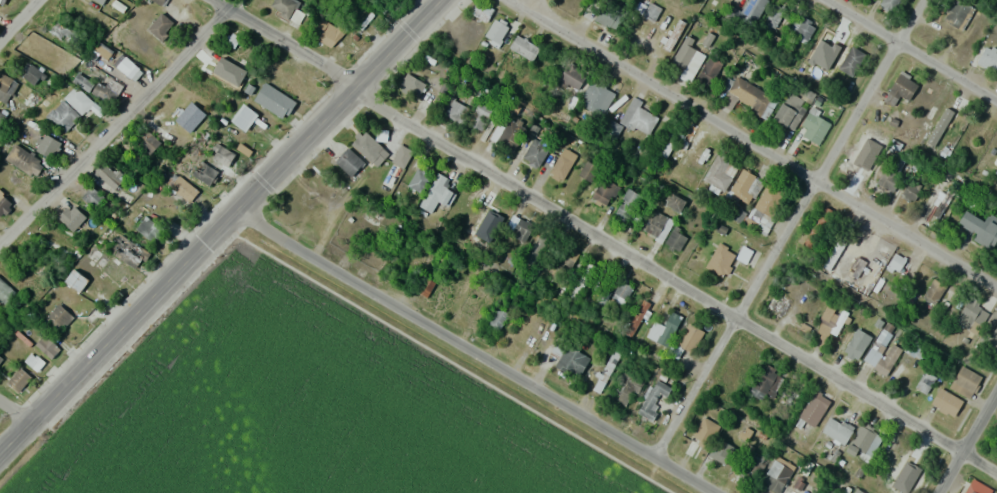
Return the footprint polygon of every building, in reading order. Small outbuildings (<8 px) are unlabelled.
[(303,14),(295,10),(299,2),(295,0),(273,0),(269,10),(298,24),(303,14)] [(382,13),(390,6),(385,0),(371,0),(370,0),(382,13)] [(470,13),(486,23),(493,10),(477,0),(470,13)] [(769,1),(767,0),(748,0),(736,16),(751,26),(769,1)] [(878,6),(892,13),(900,0),(881,0),(878,6)] [(958,0),(954,0),(943,21),(962,31),(974,8),(958,0)] [(349,16),(368,26),(375,12),(356,2),(349,16)] [(654,21),(661,9),(651,4),(644,16),(654,21)] [(784,10),(775,5),(765,25),(773,29),(784,10)] [(174,23),(160,12),(147,30),(161,40),(174,23)] [(816,26),(800,14),(788,32),(804,44),(816,26)] [(332,47),(342,30),(322,19),(312,36),(332,47)] [(496,43),(509,29),(498,19),(485,33),(496,43)] [(51,32),(67,45),(76,34),(60,20),(51,32)] [(830,31),(822,27),(807,61),(816,64),(830,31)] [(532,62),(540,48),(517,35),(509,48),(532,62)] [(231,57),(240,46),(229,36),(219,47),(231,57)] [(690,82),(704,54),(682,42),(671,64),(682,70),(678,76),(690,82)] [(838,68),(852,76),(866,54),(852,46),(838,68)] [(996,67),(996,53),(984,46),(978,58),(996,69),(996,67)] [(138,72),(115,49),(107,57),(130,80),(138,72)] [(710,86),(722,62),(708,56),(696,79),(710,86)] [(228,76),(239,83),(246,72),(233,64),(227,74),(201,58),(196,66),(223,83),(228,76)] [(576,90),(586,76),(569,63),(558,77),(576,90)] [(37,85),(44,73),(30,64),(23,76),(37,85)] [(0,72),(0,101),(5,104),(18,82),(0,72)] [(884,100),(893,106),(899,96),(908,101),(918,84),(900,73),(884,100)] [(426,85),(411,75),(402,88),(417,98),(426,85)] [(725,94),(761,114),(772,95),(736,75),(725,94)] [(578,102),(601,117),(615,95),(592,80),(578,102)] [(90,91),(112,104),(117,95),(95,82),(90,91)] [(63,101),(84,113),(93,100),(71,87),(63,101)] [(263,103),(284,119),(296,104),(274,87),(263,103)] [(444,116),(463,125),(475,99),(457,90),(444,116)] [(809,108),(794,93),(773,114),(788,129),(809,108)] [(643,102),(634,97),(620,119),(647,137),(659,119),(640,106),(643,102)] [(80,115),(61,99),(46,116),(65,133),(80,115)] [(10,114),(20,119),(27,107),(17,101),(10,114)] [(174,119),(188,133),(206,116),(192,102),(174,119)] [(480,131),(493,111),(480,102),(467,123),(480,131)] [(934,129),(944,134),(958,107),(947,102),(934,129)] [(831,123),(818,115),(820,111),(812,107),(797,133),(818,145),(831,123)] [(510,153),(526,130),(511,119),(495,141),(510,153)] [(613,135),(621,129),(614,122),(607,128),(613,135)] [(138,144),(150,154),(160,142),(149,132),(138,144)] [(381,146),(364,132),(352,146),(369,161),(381,146)] [(60,140),(40,134),(35,152),(55,157),(60,140)] [(852,162),(863,170),(882,143),(871,135),(852,162)] [(550,150),(537,138),(521,155),(534,167),(550,150)] [(4,156),(33,179),(43,166),(15,142),(4,156)] [(391,162),(404,168),(412,150),(400,144),(391,162)] [(229,154),(228,146),(215,149),(217,157),(229,154)] [(364,164),(348,148),(335,161),(351,177),(364,164)] [(547,173),(559,183),(575,162),(563,153),(547,173)] [(723,191),(738,166),(716,153),(702,178),(723,191)] [(218,173),(202,160),(191,173),(208,186),(218,173)] [(113,190),(123,180),(104,161),(94,171),(113,190)] [(580,175),(589,179),(595,167),(586,163),(580,175)] [(408,185),(422,192),(431,174),(418,167),(408,185)] [(876,186),(892,194),(900,176),(884,168),(876,186)] [(763,183),(744,169),(728,190),(747,204),(763,183)] [(450,178),(433,172),(422,209),(433,212),(436,202),(450,206),(454,192),(446,190),(450,178)] [(190,203),(198,191),(176,174),(167,186),(190,203)] [(605,206),(619,189),(604,177),(590,195),(605,206)] [(911,203),(923,187),(911,178),(899,195),(911,203)] [(765,235),(786,194),(767,184),(752,212),(761,217),(754,229),(765,235)] [(82,196),(95,209),(104,199),(91,186),(82,196)] [(939,217),(948,198),(929,188),(920,208),(939,217)] [(615,213),(629,221),(643,197),(629,189),(615,213)] [(12,206),(0,191),(0,216),(12,206)] [(685,202),(670,193),(664,203),(679,212),(685,202)] [(58,217),(72,231),(86,218),(71,203),(58,217)] [(640,230),(659,238),(663,229),(665,230),(670,217),(648,209),(640,230)] [(985,221),(965,211),(956,228),(994,247),(996,240),(996,218),(988,214),(985,221)] [(524,242),(534,225),(519,217),(509,234),(524,242)] [(139,226),(148,238),(158,230),(150,219),(139,226)] [(687,238),(674,228),(664,242),(677,252),(687,238)] [(135,268),(147,251),(122,234),(110,251),(135,268)] [(738,256),(720,243),(705,265),(722,277),(738,256)] [(855,281),(867,289),(891,253),(879,245),(855,281)] [(577,252),(563,247),(557,262),(572,267),(577,252)] [(126,275),(115,259),(103,268),(114,283),(126,275)] [(88,281),(73,269),(64,281),(79,292),(88,281)] [(946,287),(931,276),(917,295),(933,306),(946,287)] [(0,278),(0,303),(3,306),(15,293),(0,278)] [(434,283),(426,278),(417,290),(426,296),(434,283)] [(610,299),(624,306),(634,285),(620,278),(610,299)] [(777,313),(783,305),(772,298),(766,306),(777,313)] [(974,320),(981,325),(989,314),(969,299),(954,321),(967,330),(974,320)] [(73,317),(58,304),(45,318),(60,331),(73,317)] [(658,335),(670,341),(682,317),(670,311),(658,335)] [(676,344),(691,353),(704,332),(689,323),(676,344)] [(872,337),(858,328),(843,351),(857,360),(872,337)] [(34,343),(50,359),(60,350),(44,334),(34,343)] [(875,340),(863,361),(886,375),(902,348),(890,340),(891,339),(883,334),(878,342),(875,340)] [(592,388),(599,393),(621,355),(613,351),(592,388)] [(967,399),(982,380),(963,365),(948,383),(967,399)] [(31,378),(20,367),(6,382),(17,393),(31,378)] [(769,394),(783,383),(770,368),(748,386),(759,400),(768,393),(769,394)] [(608,401),(625,408),(633,390),(639,392),(643,381),(620,371),(608,401)] [(934,377),(925,372),(918,384),(927,389),(934,377)] [(663,395),(666,396),(670,388),(654,379),(636,412),(650,419),(663,395)] [(952,418),(963,403),(942,387),(931,402),(952,418)] [(782,404),(792,407),(796,393),(786,390),(782,404)] [(833,404),(821,390),(797,412),(809,425),(833,404)] [(723,413),(709,405),(698,426),(712,434),(723,413)] [(843,445),(853,429),(830,415),(821,431),(843,445)] [(871,455),(882,435),(860,424),(847,449),(856,454),(859,449),(871,455)] [(736,450),(719,439),(709,455),(726,466),(736,450)] [(767,460),(754,450),(741,470),(754,479),(767,460)] [(780,492),(793,465),(774,457),(762,485),(780,492)] [(912,492),(925,472),(906,461),(894,481),(912,492)]
